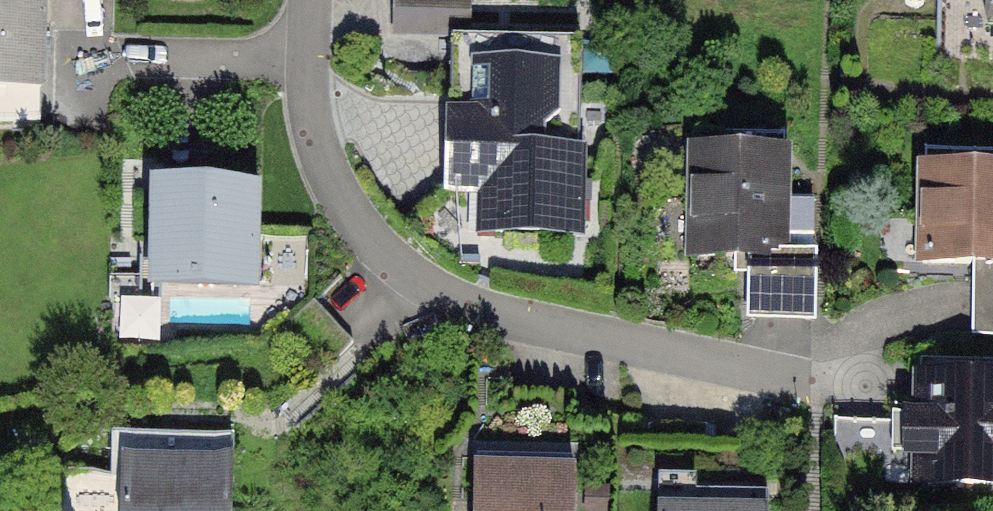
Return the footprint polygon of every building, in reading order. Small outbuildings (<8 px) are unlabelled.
[(43,0),(0,0),(0,120),(40,121),(43,0)] [(468,0),(396,0),(395,32),(467,34),(468,0)] [(935,85),(992,86),(992,0),(936,0),(935,85)] [(582,42),(451,39),(447,189),(494,190),(493,231),(577,233),(582,42)] [(785,156),(693,155),(692,254),(752,255),(751,317),(809,318),(811,217),(784,216),(785,156)] [(923,173),(922,262),(992,263),(992,173),(923,173)] [(256,283),(257,181),(153,179),(151,281),(256,283)] [(975,278),(974,333),(992,333),(992,278),(975,278)] [(921,382),(921,409),(895,408),(895,421),(835,420),(833,481),(992,484),(992,383),(921,382)] [(113,436),(111,506),(120,506),(120,510),(230,510),(232,438),(113,436)] [(477,458),(476,510),(572,510),(573,460),(477,458)] [(659,493),(659,510),(767,510),(767,493),(659,493)]
